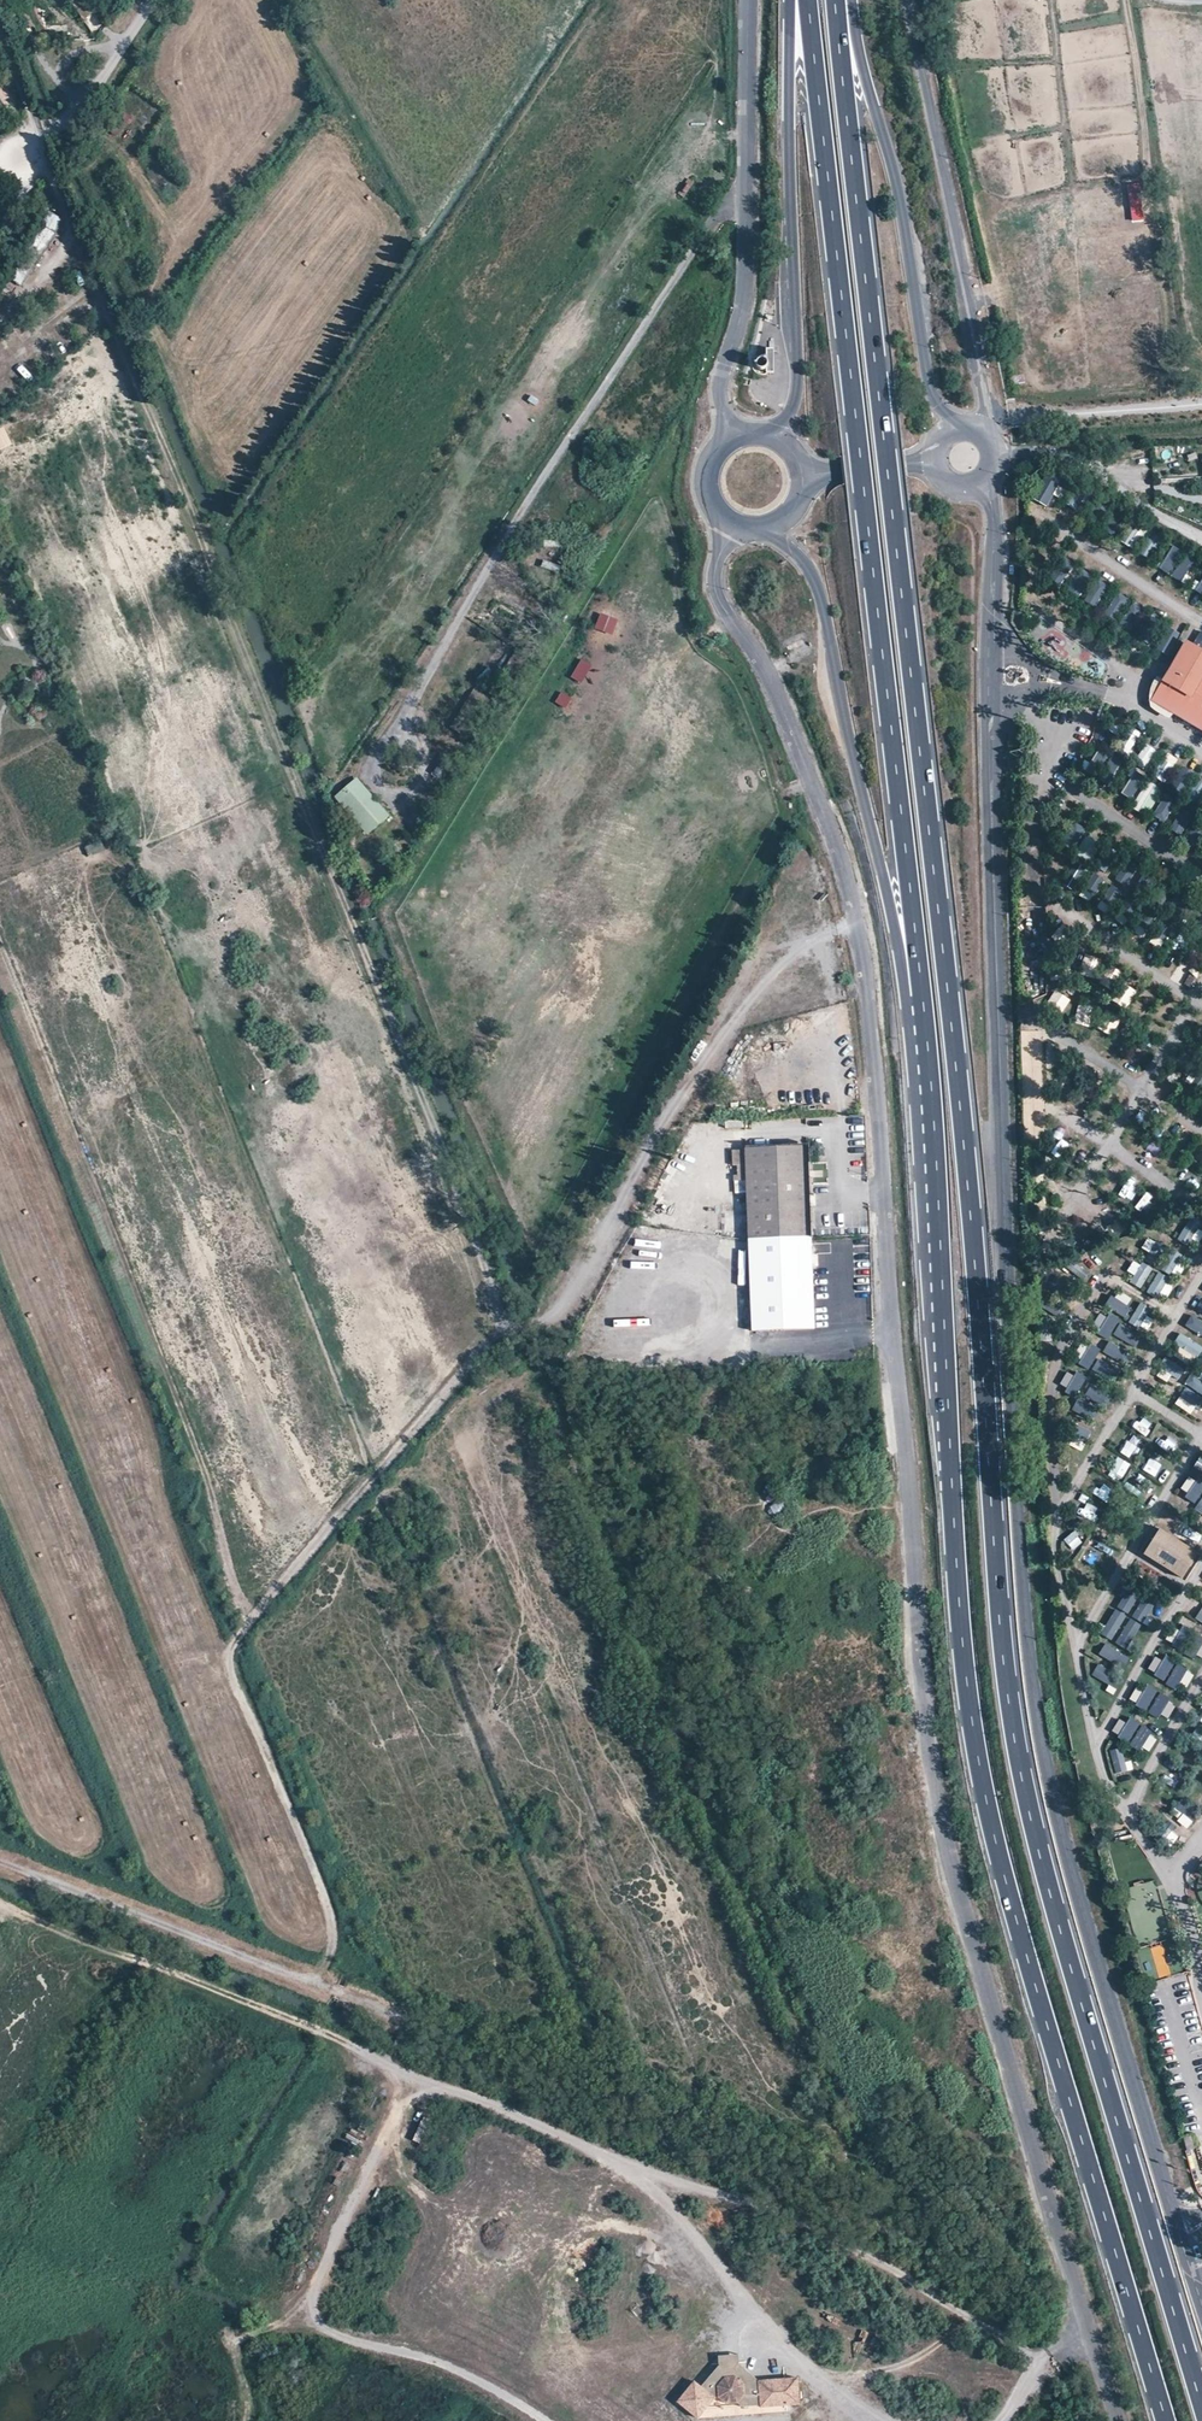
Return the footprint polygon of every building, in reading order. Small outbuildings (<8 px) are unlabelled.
[(87,0),(72,0),(85,20),(96,13),(87,0)] [(47,6),(27,7),(29,10),(34,23),(48,23),(47,6)] [(34,23),(29,10),(20,13),(26,28),(34,25),(34,23)] [(48,23),(34,23),(34,25),(40,41),(69,41),(68,23),(48,23)] [(30,247),(42,254),(64,220),(51,213),(30,247)] [(17,269),(14,280),(24,283),(27,272),(17,269)] [(0,429),(0,451),(13,445),(5,427),(0,429)] [(1045,471),(1033,499),(1048,506),(1061,478),(1045,471)] [(1132,526),(1125,544),(1134,548),(1141,529),(1132,526)] [(1152,558),(1159,538),(1148,534),(1141,554),(1152,558)] [(1157,564),(1168,571),(1182,551),(1170,543),(1157,564)] [(1186,555),(1175,576),(1188,582),(1198,561),(1186,555)] [(1200,569),(1194,590),(1201,592),(1201,570),(1200,569)] [(1096,607),(1107,586),(1095,579),(1083,600),(1096,607)] [(1114,620),(1127,599),(1118,593),(1105,614),(1114,620)] [(1169,648),(1171,630),(1160,628),(1161,619),(1139,616),(1140,605),(1128,604),(1125,627),(1136,628),(1134,644),(1169,648)] [(615,634),(619,617),(599,613),(596,630),(615,634)] [(1201,729),(1201,652),(1188,643),(1154,700),(1201,729)] [(581,658),(571,678),(583,684),(593,665),(581,658)] [(566,710),(573,699),(562,692),(555,703),(566,710)] [(1150,762),(1157,750),(1147,744),(1140,756),(1150,762)] [(1099,747),(1080,758),(1088,772),(1107,761),(1099,747)] [(1169,774),(1178,760),(1168,753),(1159,767),(1169,774)] [(439,761),(432,776),(440,780),(447,765),(439,761)] [(1171,821),(1175,793),(1188,795),(1192,769),(1174,766),(1170,793),(1161,792),(1157,819),(1171,821)] [(1130,799),(1139,781),(1129,775),(1119,793),(1130,799)] [(334,797),(369,835),(391,815),(356,777),(334,797)] [(1153,811),(1158,787),(1142,784),(1137,808),(1153,811)] [(1181,836),(1189,822),(1178,816),(1170,829),(1181,836)] [(1086,837),(1082,844),(1092,851),(1097,843),(1086,837)] [(102,841),(85,845),(88,855),(105,851),(102,841)] [(1129,885),(1135,867),(1122,863),(1115,881),(1129,885)] [(1112,885),(1105,895),(1116,902),(1123,892),(1112,885)] [(1054,937),(1066,944),(1073,932),(1062,925),(1054,937)] [(1192,965),(1201,964),(1201,954),(1201,953),(1192,953),(1192,965)] [(1096,978),(1101,958),(1085,954),(1080,974),(1096,978)] [(1100,983),(1112,989),(1121,972),(1109,965),(1100,983)] [(1124,984),(1113,1001),(1126,1009),(1137,992),(1124,984)] [(1055,990),(1046,1005),(1062,1014),(1071,1000),(1055,990)] [(1139,1015),(1150,1010),(1145,998),(1133,1003),(1139,1015)] [(1077,1006),(1076,1025),(1091,1026),(1091,1006),(1077,1006)] [(1130,1039),(1133,1028),(1122,1025),(1119,1036),(1130,1039)] [(1171,1092),(1174,1085),(1165,1079),(1161,1087),(1171,1092)] [(806,1148),(745,1150),(754,1332),(813,1328),(811,1235),(806,1148)] [(1105,1182),(1114,1185),(1118,1174),(1110,1171),(1105,1182)] [(1140,1195),(1132,1205),(1138,1210),(1146,1200),(1140,1195)] [(1201,1236),(1201,1228),(1188,1221),(1180,1236),(1197,1246),(1201,1236)] [(1142,1248),(1150,1252),(1155,1242),(1147,1238),(1142,1248)] [(848,1240),(847,1253),(855,1254),(855,1240),(848,1240)] [(1134,1259),(1128,1271),(1134,1275),(1130,1282),(1142,1289),(1153,1269),(1134,1259)] [(1149,1291),(1167,1300),(1174,1284),(1157,1276),(1149,1291)] [(1147,1330),(1156,1316),(1140,1305),(1131,1319),(1147,1330)] [(1184,1327),(1201,1336),(1201,1322),(1191,1315),(1184,1327)] [(1112,1336),(1113,1337),(1092,1369),(1113,1383),(1143,1338),(1120,1323),(1112,1336)] [(1175,1345),(1199,1355),(1201,1349),(1201,1345),(1179,1335),(1175,1345)] [(1165,1368),(1183,1374),(1185,1368),(1167,1361),(1165,1368)] [(1193,1382),(1199,1394),(1201,1392),(1201,1377),(1193,1382)] [(1085,1397),(1072,1392),(1066,1405),(1091,1417),(1103,1391),(1091,1385),(1085,1397)] [(1130,1424),(1144,1433),(1149,1425),(1135,1416),(1130,1424)] [(1156,1472),(1164,1461),(1155,1455),(1148,1467),(1156,1472)] [(1126,1486),(1133,1495),(1141,1489),(1134,1479),(1126,1486)] [(1108,1500),(1113,1490),(1099,1482),(1093,1492),(1108,1500)] [(1191,1505),(1196,1498),(1185,1490),(1179,1498),(1191,1505)] [(1090,1520),(1097,1508),(1086,1502),(1079,1514),(1090,1520)] [(1106,1522),(1103,1529),(1121,1539),(1125,1533),(1106,1522)] [(1081,1539),(1086,1530),(1074,1524),(1069,1534),(1081,1539)] [(1144,1554),(1182,1578),(1198,1553),(1159,1529),(1144,1554)] [(1094,1602),(1093,1587),(1077,1588),(1078,1603),(1094,1602)] [(1114,1641),(1135,1597),(1123,1592),(1102,1636),(1114,1641)] [(1135,1619),(1143,1621),(1147,1605),(1139,1603),(1135,1619)] [(1198,1643),(1201,1636),(1201,1628),(1185,1617),(1176,1630),(1198,1643)] [(1131,1619),(1119,1639),(1131,1646),(1143,1626),(1131,1619)] [(1106,1643),(1099,1654),(1126,1670),(1133,1658),(1106,1643)] [(1188,1646),(1180,1654),(1192,1665),(1200,1656),(1188,1646)] [(1162,1654),(1155,1665),(1177,1680),(1185,1669),(1162,1654)] [(1092,1677),(1115,1688),(1121,1676),(1097,1665),(1092,1677)] [(1150,1693),(1178,1701),(1181,1689),(1154,1681),(1150,1693)] [(1139,1691),(1133,1700),(1156,1714),(1162,1704),(1139,1691)] [(1134,1713),(1129,1724),(1152,1735),(1157,1725),(1134,1713)] [(1114,1738),(1137,1750),(1144,1738),(1121,1726),(1114,1738)] [(1117,1777),(1134,1772),(1132,1762),(1124,1764),(1121,1753),(1111,1755),(1117,1777)] [(1188,1828),(1193,1821),(1184,1814),(1178,1821),(1188,1828)] [(1172,1830),(1162,1837),(1168,1846),(1178,1839),(1172,1830)] [(1133,1937),(1161,1936),(1159,1883),(1131,1884),(1133,1937)] [(425,2117),(412,2139),(420,2144),(433,2122),(425,2117)] [(463,2130),(454,2143),(461,2148),(470,2134),(463,2130)] [(412,2201),(403,2214),(409,2218),(417,2205),(412,2201)] [(739,2355),(719,2356),(719,2366),(702,2387),(695,2381),(677,2402),(699,2420),(701,2418),(717,2397),(727,2404),(739,2404),(742,2407),(761,2406),(761,2408),(788,2406),(801,2405),(798,2378),(759,2381),(750,2373),(740,2365),(739,2355)] [(717,2397),(701,2418),(788,2413),(788,2406),(761,2408),(761,2406),(742,2407),(739,2404),(727,2404),(717,2397)]
